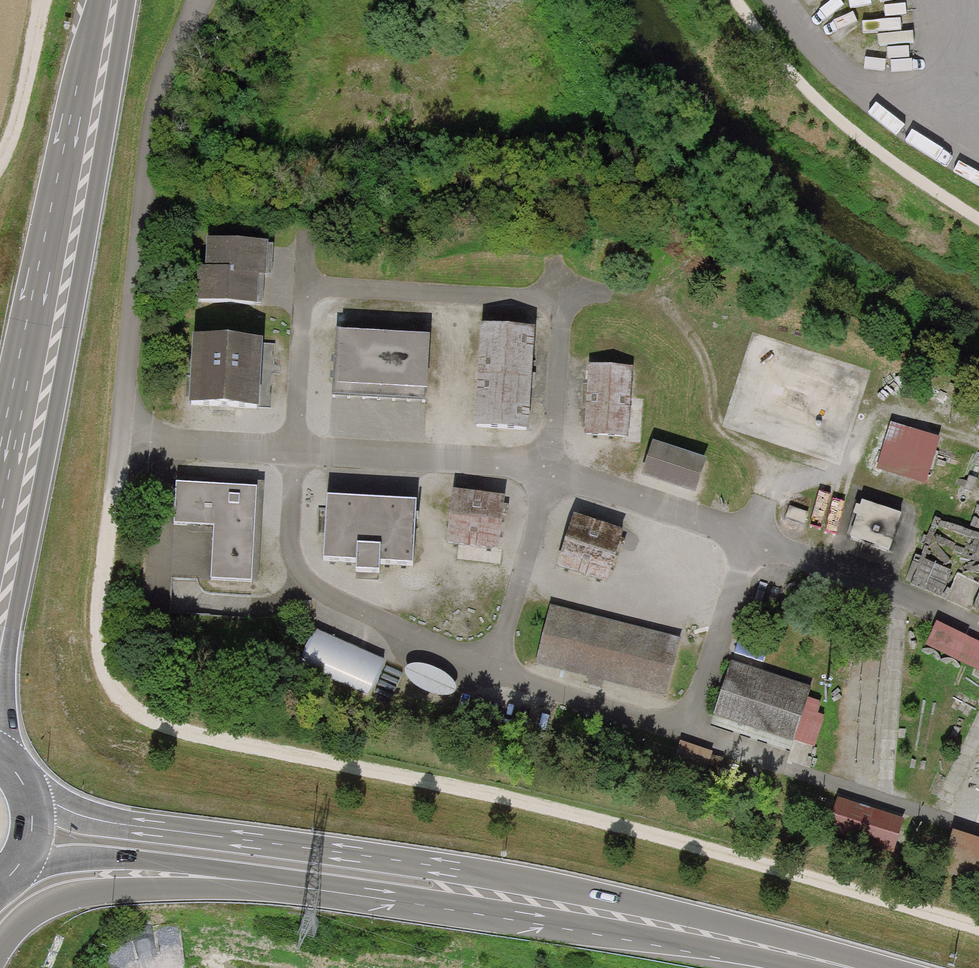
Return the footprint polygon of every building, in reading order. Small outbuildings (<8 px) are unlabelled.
[(268,238),(208,235),(206,264),(198,264),(197,298),(258,301),(260,272),(266,272),(268,238)] [(481,319),(476,422),(529,425),(534,322),(481,319)] [(337,327),(333,391),(426,397),(430,333),(337,327)] [(263,336),(192,332),(189,401),(271,405),(274,341),(263,340),(263,336)] [(589,362),(584,433),(629,436),(634,365),(589,362)] [(940,436),(891,421),(877,467),(926,481),(940,436)] [(654,439),(642,473),(697,491),(708,457),(654,439)] [(212,576),(252,578),(257,485),(177,481),(175,521),(215,524),(212,576)] [(446,542),(497,548),(504,494),(453,488),(446,542)] [(417,498),(327,493),(324,556),(356,558),(356,567),(379,569),(380,558),(413,560),(417,498)] [(901,513),(862,499),(860,505),(856,503),(853,512),(857,514),(849,535),(888,549),(901,513)] [(808,512),(790,506),(786,517),(804,524),(808,512)] [(574,512),(556,564),(606,581),(623,528),(574,512)] [(666,697),(681,638),(550,604),(535,663),(666,697)] [(925,644),(978,670),(978,641),(937,621),(925,644)] [(316,630),(301,664),(371,695),(373,691),(390,698),(401,673),(383,665),(386,660),(316,630)] [(731,660),(712,714),(793,741),(794,739),(814,745),(824,715),(818,713),(821,700),(807,696),(811,686),(731,660)] [(410,664),(405,666),(405,671),(406,676),(410,682),(417,687),(426,691),(433,694),(441,695),(449,694),(453,693),(455,691),(455,687),(455,684),(451,679),(446,674),(437,669),(430,666),(422,663),(416,663),(410,664)] [(712,751),(681,741),(675,759),(718,773),(723,758),(711,754),(712,751)] [(837,797),(828,826),(895,846),(904,818),(837,797)] [(943,864),(978,876),(978,838),(954,830),(943,864)]
